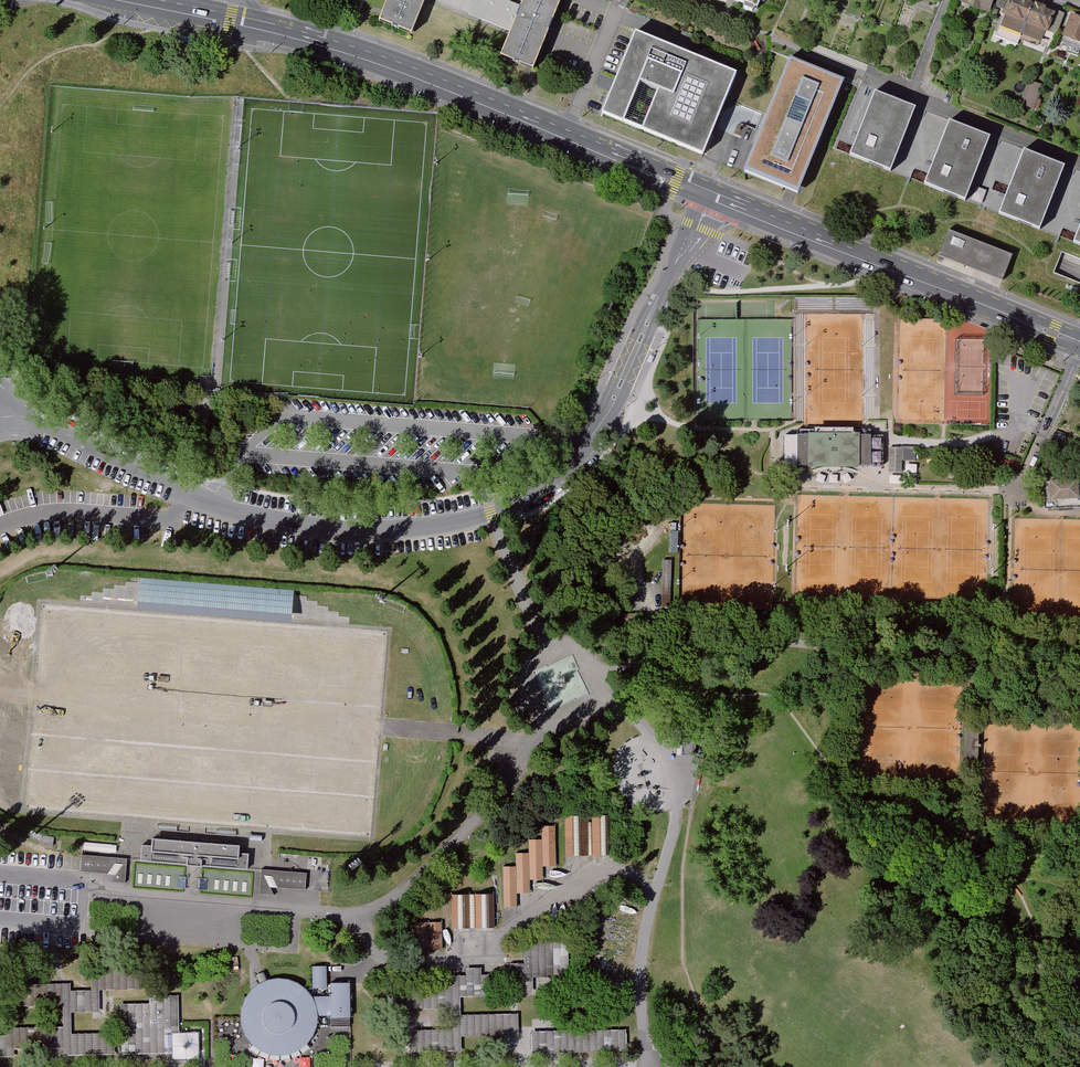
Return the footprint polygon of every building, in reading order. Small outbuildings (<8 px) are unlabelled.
[(378,25),(412,39),(428,0),(388,0),(378,25)] [(513,32),(522,8),(503,0),(431,0),(513,32)] [(522,8),(513,32),(501,60),(535,73),(565,0),(526,0),(522,8)] [(741,9),(742,13),(750,17),(753,13),(756,14),(761,0),(720,0),(741,9)] [(956,3),(989,16),(995,0),(957,0),(956,3)] [(1029,0),(999,0),(996,8),(1004,11),(1002,15),(1005,16),(997,38),(1018,46),(1027,25),(1057,37),(1066,14),(1029,0)] [(1072,16),(1063,39),(1065,39),(1063,45),(1079,51),(1079,19),(1072,16)] [(736,74),(632,32),(598,116),(702,158),(736,74)] [(1026,43),(1035,47),(1038,39),(1029,36),(1026,43)] [(738,172),(811,202),(863,75),(790,45),(738,172)] [(1038,85),(1043,74),(1037,71),(1032,83),(1038,85)] [(1037,100),(1041,90),(1030,86),(1027,96),(1037,100)] [(927,111),(884,95),(859,161),(902,178),(927,111)] [(992,138),(950,122),(924,188),(966,204),(992,138)] [(1068,167),(1026,151),(1000,217),(1042,233),(1068,167)] [(941,256),(1005,281),(1015,256),(951,231),(941,256)] [(741,338),(758,338),(757,321),(741,321),(741,338)] [(743,387),(768,387),(767,346),(743,346),(743,387)] [(104,397),(91,396),(90,408),(103,409),(104,397)] [(786,437),(785,467),(883,468),(883,439),(873,439),(873,432),(799,432),(799,437),(786,437)] [(890,449),(889,474),(900,475),(901,450),(890,449)] [(1046,507),(1079,505),(1079,474),(1044,476),(1046,507)] [(728,507),(683,506),(680,607),(726,608),(772,609),(774,508),(728,507)] [(671,560),(662,560),(661,608),(663,608),(665,608),(668,608),(670,608),(671,560)] [(81,596),(80,606),(350,628),(350,618),(340,617),(341,613),(330,612),(330,608),(318,607),(318,601),(308,600),(309,597),(296,596),(297,591),(141,578),(141,583),(125,582),(125,587),(114,586),(114,589),(103,588),(103,594),(92,593),(92,597),(81,596)] [(696,741),(682,741),(681,756),(695,756),(696,741)] [(623,856),(623,813),(565,813),(565,855),(567,855),(618,856),(623,856)] [(543,867),(557,867),(557,827),(542,827),(543,839),(528,839),(529,853),(516,853),(516,866),(502,867),(503,908),(505,908),(517,907),(517,895),(530,894),(530,881),(543,880),(543,867)] [(142,862),(135,861),(133,888),(254,897),(256,871),(249,871),(250,856),(241,855),(242,847),(153,840),(153,847),(144,846),(142,862)] [(128,861),(84,858),(83,874),(114,876),(113,884),(126,885),(128,861)] [(263,870),(261,896),(275,898),(276,890),(306,892),(308,874),(263,870)] [(451,929),(454,929),(494,929),(494,895),(452,894),(451,929)] [(416,921),(416,953),(444,953),(443,922),(416,921)] [(462,1038),(519,1037),(519,1016),(465,1016),(465,997),(570,997),(570,928),(546,928),(546,942),(525,942),(525,964),(511,964),(511,979),(481,979),(481,969),(467,969),(467,976),(452,976),(452,988),(407,988),(393,988),(393,1009),(403,1009),(454,1009),(454,1031),(411,1031),(411,1054),(462,1053),(462,1038)] [(330,969),(316,969),(316,990),(330,990),(330,969)] [(93,971),(94,991),(94,992),(73,993),(73,989),(72,985),(68,985),(22,986),(22,1009),(65,1008),(65,1029),(8,1030),(8,1038),(0,1038),(0,1058),(18,1057),(18,1051),(66,1050),(66,1059),(68,1059),(117,1058),(117,1035),(109,1035),(74,1036),(73,1015),(93,1014),(102,1014),(101,995),(101,993),(108,992),(145,992),(144,970),(93,971)] [(334,998),(314,999),(307,990),(301,987),(298,985),(288,981),(279,980),(269,982),(266,973),(261,975),(257,976),(261,986),(252,991),(246,1000),(242,1010),(241,1020),(242,1030),(247,1039),(253,1048),(261,1054),(271,1058),(281,1058),(291,1057),(300,1053),(309,1045),(314,1038),(318,1028),(319,1018),(334,1017),(334,1029),(356,1029),(355,986),(333,986),(334,998)] [(157,995),(157,1005),(120,1005),(120,1017),(120,1055),(168,1054),(168,1034),(183,1034),(182,1021),(182,995),(168,995),(157,995)] [(535,1057),(629,1055),(628,1031),(534,1033),(534,1038),(535,1057)] [(299,1066),(310,1066),(311,1066),(309,1056),(297,1059),(299,1066)]
